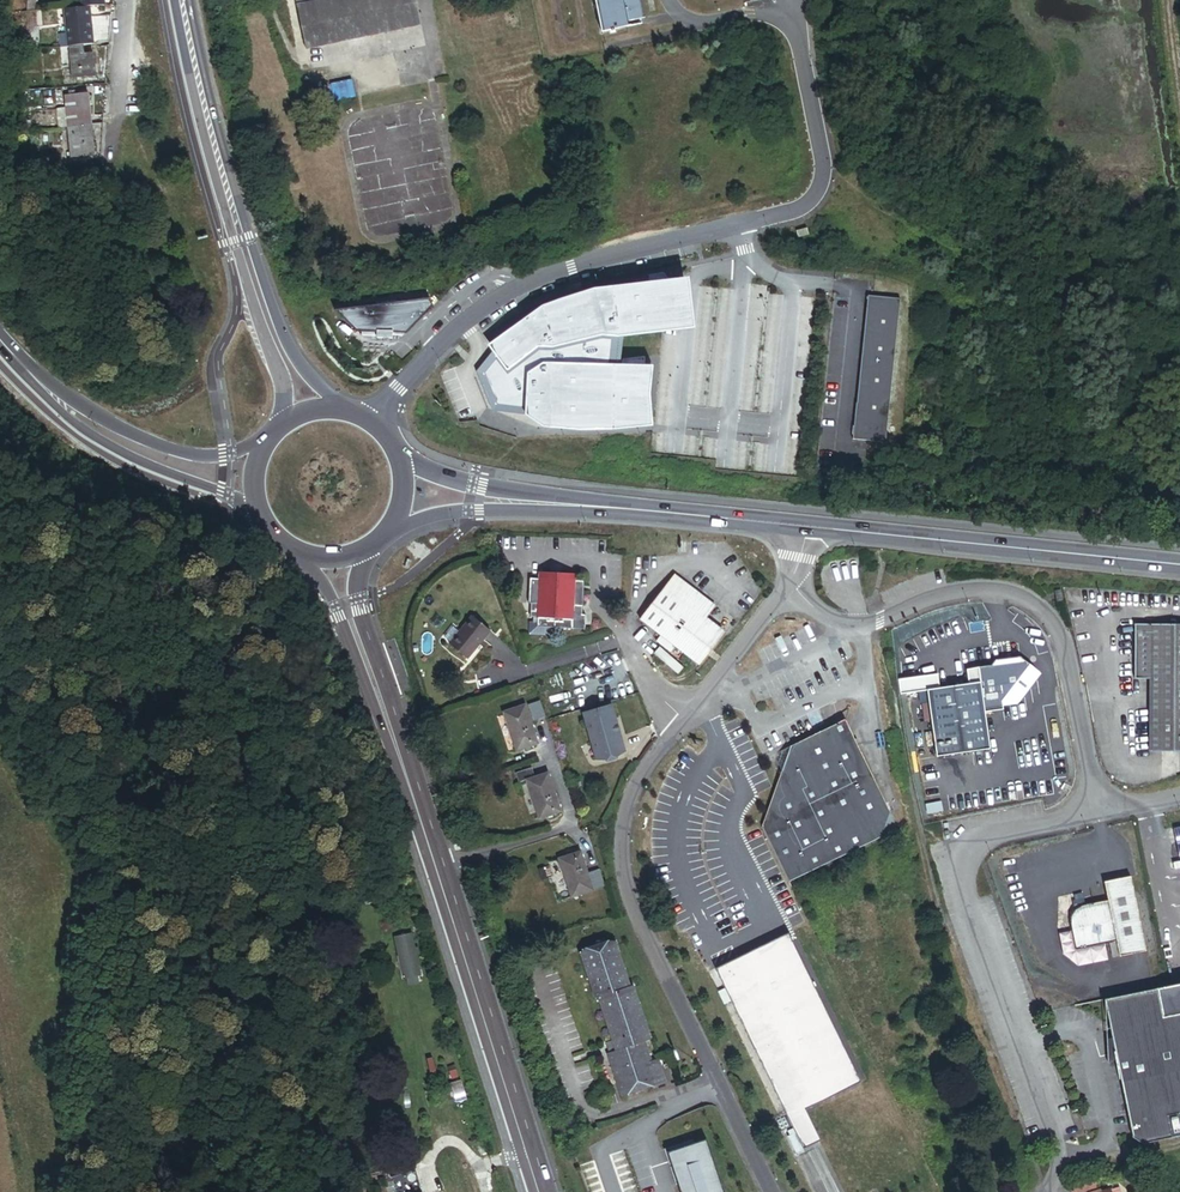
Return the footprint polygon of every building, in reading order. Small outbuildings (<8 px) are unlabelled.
[(305,49),(321,46),(319,38),(422,18),(419,0),(315,0),(296,4),(305,49)] [(605,33),(631,28),(630,24),(644,21),(648,21),(644,0),(598,0),(605,33)] [(73,67),(74,78),(96,76),(94,55),(86,56),(85,46),(94,45),(91,14),(86,15),(86,10),(68,12),(70,35),(58,36),(61,68),(73,67)] [(27,13),(24,52),(37,50),(36,12),(34,13),(27,13)] [(95,20),(97,45),(112,44),(114,21),(114,18),(95,20)] [(422,18),(319,38),(321,46),(424,26),(422,18)] [(317,70),(316,65),(325,63),(322,49),(307,52),(312,76),(324,73),(323,69),(317,70)] [(327,99),(326,91),(317,93),(318,101),(327,99)] [(88,95),(67,97),(67,106),(59,107),(59,111),(55,111),(57,129),(70,127),(72,159),(93,157),(88,95)] [(19,124),(20,132),(30,131),(29,123),(19,124)] [(807,234),(796,237),(798,243),(809,240),(807,234)] [(534,319),(490,349),(495,356),(477,379),(502,415),(532,422),(533,415),(543,418),(541,424),(547,425),(545,435),(654,433),(654,373),(646,373),(646,365),(628,366),(628,372),(627,372),(624,344),(696,336),(689,285),(614,294),(614,298),(601,299),(601,297),(534,319)] [(434,296),(336,309),(358,332),(364,331),(364,333),(379,334),(379,338),(395,338),(395,334),(406,335),(406,332),(409,332),(435,304),(434,296)] [(902,308),(869,304),(868,314),(870,314),(860,410),(858,410),(855,446),(887,450),(902,308)] [(573,631),(574,608),(584,609),(585,583),(568,582),(548,581),(531,580),(530,606),(538,606),(538,620),(538,625),(537,630),(573,631)] [(675,582),(640,625),(690,665),(716,633),(705,625),(714,613),(675,582)] [(583,616),(584,609),(574,608),(573,631),(586,632),(586,617),(583,616)] [(493,633),(474,616),(460,631),(455,627),(446,637),(452,641),(450,643),(468,660),(493,633)] [(1136,628),(1132,684),(1163,686),(1158,758),(1179,760),(1179,631),(1136,628)] [(940,695),(925,697),(935,762),(989,754),(985,719),(1005,715),(1006,712),(1020,709),(1044,680),(1020,662),(998,666),(993,672),(980,674),(983,688),(969,690),(940,695)] [(983,688),(980,674),(967,676),(969,690),(983,688)] [(925,697),(940,695),(938,680),(897,687),(899,702),(925,697)] [(546,716),(539,698),(528,702),(535,720),(546,716)] [(524,704),(503,712),(516,747),(537,739),(524,704)] [(609,706),(582,716),(599,761),(626,751),(609,706)] [(762,822),(788,880),(896,826),(857,735),(833,726),(783,748),(782,759),(786,769),(762,822)] [(520,781),(527,778),(541,815),(562,807),(548,770),(535,775),(532,766),(516,772),(520,781)] [(585,854),(563,861),(575,898),(610,887),(604,869),(591,873),(585,854)] [(1135,879),(1111,883),(1114,902),(1090,907),(1085,909),(1081,912),(1078,917),(1076,925),(1081,952),(1122,943),(1126,959),(1152,954),(1135,879)] [(376,886),(361,890),(364,899),(378,895),(376,886)] [(409,936),(401,938),(406,954),(413,952),(409,936)] [(734,960),(718,965),(801,1143),(816,1132),(805,1106),(856,1080),(789,943),(737,970),(734,960)] [(605,1054),(617,1099),(665,1086),(658,1062),(650,1064),(644,1042),(652,1040),(638,987),(634,988),(622,944),(586,954),(598,999),(603,997),(615,1040),(618,1051),(610,1053),(605,1054)] [(1168,991),(1110,1002),(1122,1062),(1138,1141),(1148,1146),(1179,1140),(1179,988),(1168,991)] [(1110,1002),(1114,1063),(1122,1062),(1110,1002)] [(970,1019),(962,1022),(966,1034),(974,1031),(970,1019)] [(607,1043),(610,1053),(618,1051),(615,1040),(607,1043)] [(671,1147),(684,1191),(725,1191),(709,1140),(697,1143),(696,1139),(671,1147)] [(416,1172),(392,1182),(397,1191),(424,1191),(416,1172)] [(1095,1185),(1092,1176),(1067,1185),(1069,1191),(1074,1191),(1095,1185)]
